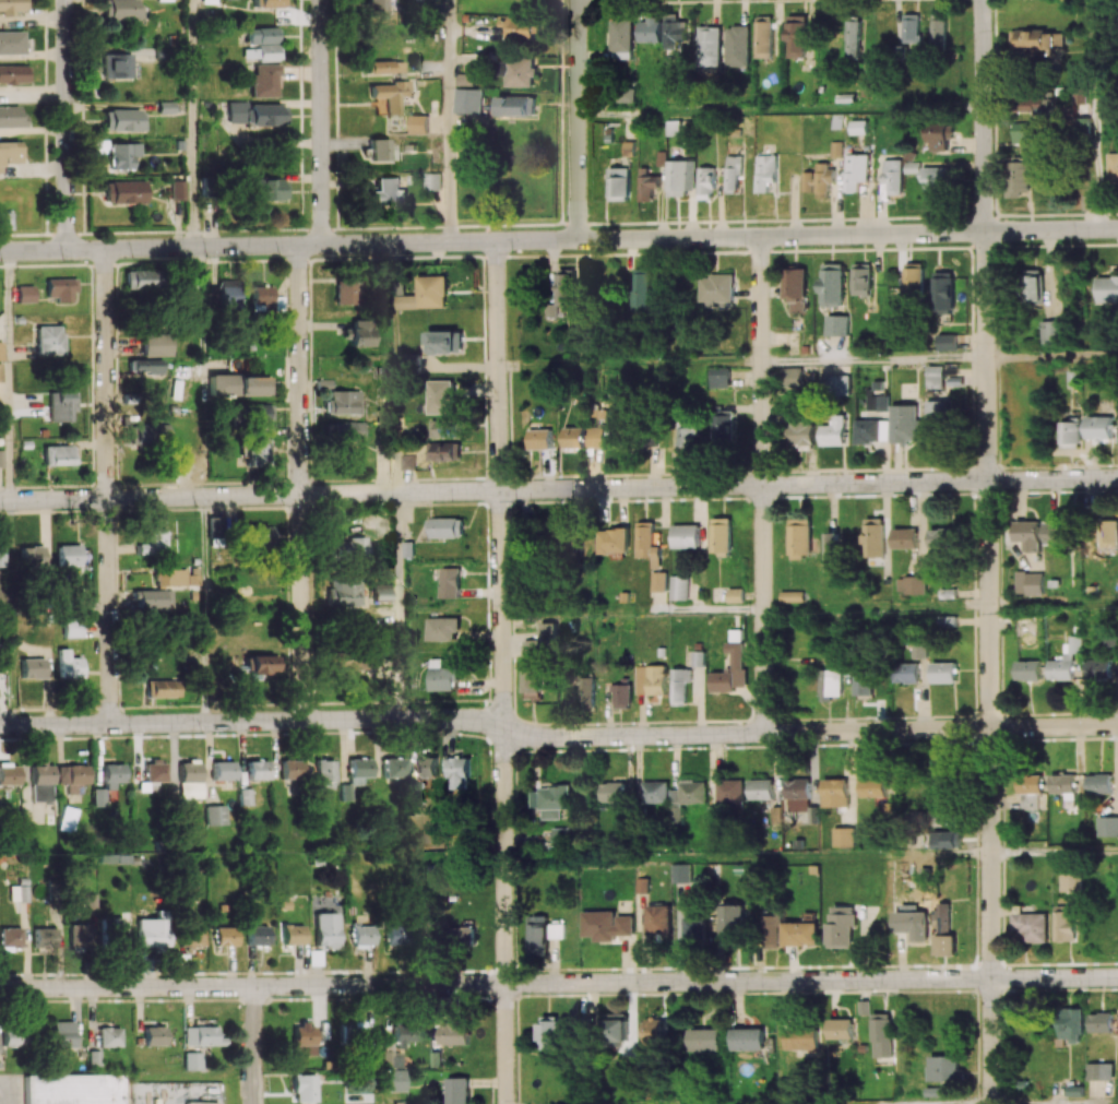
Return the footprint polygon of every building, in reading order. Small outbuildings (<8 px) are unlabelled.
[(1,10),(1,15),(14,15),(14,10),(28,10),(27,0),(0,0),(0,10),(1,10)] [(141,18),(141,0),(103,0),(103,17),(141,18)] [(369,15),(390,14),(390,0),(369,0),(369,15)] [(921,14),(904,13),(904,42),(920,43),(921,14)] [(947,14),(932,14),(933,45),(948,45),(947,14)] [(786,57),(805,57),(806,15),(787,15),(786,57)] [(665,49),(681,50),(681,41),(688,41),(689,21),(679,20),(679,16),(666,16),(665,49)] [(756,58),(772,57),(771,16),(755,16),(756,58)] [(506,38),(539,39),(539,18),(499,17),(499,27),(507,27),(506,38)] [(639,42),(662,41),(662,18),(639,18),(639,42)] [(612,20),(611,56),(633,56),(633,20),(612,20)] [(846,57),(859,56),(858,21),(845,21),(846,57)] [(721,66),(723,26),(700,25),(699,65),(721,66)] [(728,65),(750,65),(750,26),(728,25),(728,65)] [(247,28),(247,44),(278,43),(278,27),(247,28)] [(1011,30),(1012,53),(1064,51),(1063,32),(1047,33),(1047,29),(1011,30)] [(24,31),(0,31),(0,54),(24,53),(24,31)] [(280,60),(280,45),(251,45),(251,61),(280,60)] [(133,53),(103,54),(104,77),(133,77),(133,53)] [(535,86),(536,58),(500,58),(500,75),(507,75),(507,86),(535,86)] [(404,60),(366,62),(367,73),(405,72),(404,60)] [(278,64),(254,64),(254,74),(246,74),(246,83),(250,83),(250,97),(278,97),(278,64)] [(0,65),(0,83),(30,83),(30,65),(0,65)] [(861,95),(872,96),(872,78),(862,78),(861,95)] [(411,96),(411,82),(371,83),(371,98),(386,97),(386,114),(401,114),(400,96),(411,96)] [(484,88),(457,88),(457,113),(483,113),(484,88)] [(499,96),(500,115),(537,115),(537,96),(499,96)] [(1056,115),(1057,97),(1022,96),(1022,114),(1056,115)] [(287,104),(228,102),(227,124),(286,125),(287,104)] [(25,126),(25,114),(20,114),(19,105),(0,106),(0,127),(25,126)] [(104,109),(104,130),(145,131),(145,110),(104,109)] [(412,133),(429,133),(429,115),(412,115),(412,133)] [(1081,118),(1082,133),(1094,132),(1093,117),(1081,118)] [(668,135),(682,135),(681,120),(667,121),(668,135)] [(867,120),(851,120),(851,134),(867,134),(867,120)] [(1045,144),(1046,122),(1017,121),(1016,142),(1045,144)] [(929,151),(948,151),(948,139),(953,138),(952,122),(928,122),(929,151)] [(370,139),(371,160),(390,160),(389,138),(370,139)] [(141,156),(140,142),(111,143),(111,139),(95,140),(96,154),(110,153),(111,169),(133,168),(133,156),(141,156)] [(2,174),(2,163),(20,163),(20,141),(0,142),(0,174),(2,174)] [(841,156),(841,141),(830,141),(831,157),(841,156)] [(755,155),(756,192),(770,191),(770,182),(778,182),(777,154),(755,155)] [(846,154),(845,191),(859,192),(859,181),(867,181),(868,154),(846,154)] [(742,156),(726,155),(725,193),(737,193),(738,176),(741,176),(742,156)] [(1011,197),(1024,197),(1024,191),(1032,191),(1031,157),(1011,157),(1011,197)] [(694,160),(666,160),(666,196),(686,196),(686,190),(694,190),(694,160)] [(802,172),(803,191),(815,191),(815,197),(830,197),(829,183),(835,182),(835,164),(816,165),(816,171),(802,172)] [(638,201),(652,201),(652,187),(659,187),(659,176),(646,175),(646,167),(638,167),(638,201)] [(714,167),(697,167),(697,198),(715,197),(714,167)] [(948,167),(923,167),(923,188),(948,188),(948,167)] [(426,190),(441,190),(441,173),(426,173),(426,190)] [(398,177),(377,178),(377,191),(369,191),(369,207),(398,207),(398,204),(406,204),(406,188),(398,189),(398,177)] [(251,180),(251,201),(287,200),(286,179),(251,180)] [(186,180),(172,180),(172,200),(186,200),(186,180)] [(145,181),(105,181),(105,203),(145,203),(145,181)] [(11,229),(11,213),(0,212),(0,229),(11,229)] [(844,263),(822,263),(822,306),(843,306),(844,263)] [(854,294),(872,294),(871,263),(853,264),(854,294)] [(903,265),(904,296),(924,296),(924,265),(903,265)] [(576,305),(577,269),(558,268),(557,304),(576,305)] [(633,311),(651,311),(652,269),(634,268),(633,311)] [(807,268),(785,268),(785,299),(791,299),(791,312),(806,312),(807,268)] [(1043,269),(1022,270),(1023,303),(1044,303),(1043,269)] [(126,270),(125,291),(158,291),(158,270),(126,270)] [(934,313),(954,313),(954,272),(934,272),(934,313)] [(701,305),(735,305),(735,273),(700,274),(701,305)] [(449,275),(421,276),(421,295),(401,295),(401,308),(449,308),(449,275)] [(1099,276),(1098,302),(1117,302),(1117,276),(1099,276)] [(46,297),(55,297),(55,302),(72,302),(72,293),(76,293),(77,278),(47,278),(46,297)] [(333,304),(354,305),(355,280),(334,279),(333,304)] [(219,312),(240,312),(241,281),(220,281),(219,312)] [(34,285),(17,286),(17,302),(34,302),(34,285)] [(185,303),(194,304),(195,286),(186,286),(185,303)] [(273,286),(252,286),(251,310),(273,311),(273,286)] [(849,336),(848,315),(827,315),(827,336),(849,336)] [(350,347),(372,346),(372,319),(350,320),(350,347)] [(1041,321),(1041,343),(1061,342),(1061,321),(1041,321)] [(37,326),(37,355),(62,354),(62,325),(37,326)] [(463,330),(431,331),(431,353),(464,353),(463,330)] [(144,356),(174,356),(173,332),(144,333),(144,356)] [(939,351),(957,350),(957,333),(939,334),(939,351)] [(165,359),(129,359),(129,373),(165,374),(165,359)] [(945,365),(929,365),(929,388),(944,388),(945,365)] [(729,367),(709,368),(710,387),(730,387),(729,367)] [(803,367),(783,368),(783,386),(804,386),(803,367)] [(210,396),(238,395),(237,374),(209,374),(210,396)] [(850,375),(822,375),(822,395),(849,395),(850,375)] [(239,396),(271,395),(271,377),(239,377),(239,396)] [(430,380),(430,413),(455,414),(456,380),(430,380)] [(359,391),(330,390),(329,399),(326,399),(325,413),(359,414),(359,391)] [(76,422),(77,391),(50,391),(50,422),(76,422)] [(888,395),(866,394),(866,409),(887,409),(888,395)] [(949,401),(928,401),(928,447),(950,446),(949,401)] [(273,404),(247,405),(248,421),(274,421),(273,404)] [(891,405),(892,443),(908,443),(908,438),(926,438),(925,419),(917,420),(917,404),(891,405)] [(733,447),(732,411),(711,411),(712,447),(733,447)] [(821,445),(845,445),(845,414),(831,414),(831,425),(820,425),(821,445)] [(791,444),(814,444),(814,423),(811,423),(810,415),(791,415),(791,444)] [(1113,416),(1089,416),(1088,439),(1113,439),(1113,416)] [(432,419),(432,436),(457,437),(458,420),(432,419)] [(888,419),(854,420),(855,442),(888,442),(888,419)] [(1061,419),(1062,447),(1081,447),(1081,419),(1061,419)] [(326,422),(326,440),(364,439),(363,421),(326,422)] [(171,423),(138,424),(139,446),(171,445),(171,423)] [(563,447),(603,447),(602,427),(563,427),(563,447)] [(693,427),(675,427),(676,452),(693,451),(693,427)] [(656,447),(656,428),(641,428),(640,447),(656,447)] [(552,429),(528,429),(528,449),(552,449),(552,429)] [(270,439),(247,438),(247,466),(270,466),(270,439)] [(462,441),(430,443),(430,461),(463,460),(462,441)] [(44,445),(44,465),(72,464),(71,445),(44,445)] [(416,454),(402,454),(403,469),(417,468),(416,454)] [(432,537),(465,537),(465,517),(432,518),(432,537)] [(711,518),(712,554),(731,554),(731,518),(711,518)] [(790,557),(811,557),(810,518),(789,519),(790,557)] [(884,556),(884,518),(865,518),(866,556),(884,556)] [(1049,544),(1074,543),(1073,520),(1048,522),(1049,544)] [(1107,520),(1107,539),(1117,539),(1117,520),(1107,520)] [(636,557),(651,557),(651,568),(661,568),(661,546),(653,546),(653,522),(636,521),(636,557)] [(1016,522),(1017,541),(1025,541),(1025,552),(1041,552),(1040,521),(1016,522)] [(699,524),(672,524),(673,548),(699,547),(699,524)] [(581,547),(581,526),(557,525),(556,547),(581,547)] [(244,546),(271,546),(272,526),(245,526),(244,546)] [(931,550),(961,549),(960,526),(931,527),(931,550)] [(894,548),(918,548),(917,528),(894,528),(894,548)] [(167,554),(166,529),(146,530),(147,544),(137,544),(137,555),(167,554)] [(599,553),(628,552),(628,529),(598,529),(599,553)] [(828,571),(842,571),(841,530),(827,531),(828,571)] [(367,536),(330,537),(331,558),(368,557),(367,536)] [(57,565),(81,565),(80,544),(57,545),(57,565)] [(44,547),(20,546),(19,567),(43,568),(44,547)] [(460,567),(440,568),(440,598),(460,597),(460,567)] [(155,569),(155,585),(198,586),(198,570),(155,569)] [(651,591),(667,591),(667,572),(651,572),(651,591)] [(1044,572),(1018,572),(1018,594),(1043,595),(1044,572)] [(670,600),(688,599),(688,575),(670,575),(670,600)] [(327,605),(360,606),(361,576),(328,576),(327,605)] [(925,594),(925,576),(898,576),(898,594),(925,594)] [(390,583),(373,584),(373,600),(391,599),(390,583)] [(744,588),(728,588),(728,602),(743,602),(744,588)] [(133,590),(133,609),(172,608),(172,589),(133,590)] [(803,591),(781,591),(781,602),(803,602),(803,591)] [(940,626),(957,626),(957,616),(940,616),(940,626)] [(426,618),(426,641),(458,640),(458,617),(426,618)] [(82,637),(82,619),(62,619),(62,638),(82,637)] [(558,621),(541,622),(542,647),(558,646),(558,621)] [(1073,679),(1073,653),(1082,653),(1081,635),(1067,636),(1067,659),(1050,659),(1050,679),(1073,679)] [(912,657),(926,657),(925,636),(912,636),(912,657)] [(542,691),(541,640),(523,640),(524,692),(542,691)] [(712,692),(735,691),(735,686),(744,686),(743,640),(725,641),(726,652),(731,652),(732,670),(711,670),(712,692)] [(82,657),(69,658),(69,648),(58,649),(59,677),(82,677),(82,657)] [(693,666),(705,666),(705,651),(693,651),(693,666)] [(249,674),(278,674),(278,655),(250,654),(249,674)] [(373,655),(346,654),(345,675),(373,676),(373,655)] [(45,658),(22,658),(22,678),(45,678),(45,658)] [(429,690),(455,690),(455,681),(459,681),(459,666),(441,667),(440,658),(428,658),(429,690)] [(1110,658),(1087,659),(1087,679),(1110,678),(1110,658)] [(1018,660),(1018,680),(1041,680),(1041,660),(1018,660)] [(919,683),(919,662),(895,662),(895,682),(919,683)] [(932,663),(932,683),(956,682),(955,662),(932,663)] [(636,694),(666,694),(666,665),(636,665),(636,694)] [(854,695),(871,695),(872,665),(854,665),(854,695)] [(686,680),(691,680),(691,668),(672,668),(672,705),(686,705),(686,680)] [(841,669),(820,669),(820,701),(831,702),(831,695),(841,696),(841,669)] [(594,706),(594,677),(575,676),(574,706),(594,706)] [(179,680),(145,680),(146,697),(180,697),(179,680)] [(612,683),(612,707),(631,708),(631,684),(612,683)] [(416,756),(417,776),(439,776),(438,756),(416,756)] [(471,756),(450,757),(451,792),(467,791),(467,776),(472,776),(471,756)] [(405,777),(405,757),(383,758),(383,778),(405,777)] [(349,784),(363,784),(363,777),(371,777),(370,758),(349,758),(349,784)] [(146,781),(167,781),(166,760),(145,761),(146,781)] [(180,760),(179,797),(201,798),(201,761),(180,760)] [(246,761),(247,780),(269,779),(268,760),(246,761)] [(303,760),(281,760),(281,779),(302,779),(303,760)] [(335,789),(334,760),(316,760),(317,789),(335,789)] [(234,761),(213,761),(213,780),(234,779),(234,761)] [(104,789),(114,789),(114,783),(125,782),(124,763),(103,764),(104,789)] [(20,790),(19,765),(0,765),(0,790),(20,790)] [(53,765),(32,765),(32,800),(53,801),(53,765)] [(56,765),(56,784),(67,784),(67,793),(87,793),(87,765),(56,765)] [(1036,810),(1036,793),(1042,793),(1042,774),(1019,774),(1020,810),(1036,810)] [(1051,793),(1065,793),(1065,806),(1074,806),(1075,774),(1052,774),(1051,793)] [(1111,774),(1088,774),(1088,794),(1111,793),(1111,774)] [(884,797),(884,777),(860,777),(860,797),(884,797)] [(786,798),(810,797),(809,778),(786,779),(786,798)] [(717,780),(717,805),(743,804),(742,779),(717,780)] [(749,779),(750,799),(773,799),(772,779),(749,779)] [(846,779),(823,779),(823,807),(847,806),(846,779)] [(671,789),(671,823),(682,823),(682,803),(706,803),(705,780),(680,780),(681,789),(671,789)] [(602,802),(628,801),(627,781),(602,782),(602,802)] [(642,803),(669,803),(669,781),(643,781),(642,803)] [(341,800),(351,800),(351,783),(341,784),(341,800)] [(541,819),(560,819),(560,809),(570,809),(570,785),(541,786),(541,819)] [(93,806),(106,806),(106,788),(93,788),(93,806)] [(251,805),(251,788),(239,789),(240,805),(251,805)] [(226,825),(226,804),(205,805),(206,825),(226,825)] [(772,823),(782,823),(781,806),(771,806),(772,823)] [(818,806),(808,806),(809,823),(818,823),(818,806)] [(1098,816),(1097,836),(1117,836),(1117,816),(1098,816)] [(553,846),(570,846),(571,827),(553,827),(553,846)] [(834,827),(834,846),(854,846),(853,827),(834,827)] [(960,831),(932,831),(932,848),(960,848),(960,831)] [(689,863),(671,863),(672,883),(689,883),(689,863)] [(1062,891),(1082,891),(1082,872),(1062,871),(1062,891)] [(10,901),(29,901),(29,885),(11,885),(10,901)] [(198,902),(199,886),(183,885),(182,901),(198,902)] [(86,908),(95,908),(95,893),(86,893),(86,908)] [(646,905),(647,934),(669,933),(669,904),(646,905)] [(740,904),(719,904),(720,945),(741,944),(740,904)] [(1070,904),(1055,905),(1056,941),(1077,941),(1076,921),(1071,921),(1070,904)] [(829,947),(852,947),(853,906),(829,905),(829,947)] [(948,910),(939,910),(938,932),(949,933),(949,921),(948,921),(948,910)] [(633,915),(615,915),(615,911),(583,911),(583,936),(594,936),(594,941),(615,941),(615,935),(633,935),(633,915)] [(895,931),(913,932),(913,940),(928,941),(929,911),(895,911),(895,931)] [(316,913),(316,947),(339,947),(338,913),(316,913)] [(1015,913),(1015,941),(1048,940),(1048,913),(1015,913)] [(777,948),(778,915),(763,914),(762,948),(777,948)] [(684,944),(705,944),(704,916),(684,916),(684,944)] [(103,945),(124,944),(123,917),(102,917),(103,945)] [(530,955),(548,955),(547,917),(529,917),(530,955)] [(138,919),(139,946),(163,945),(162,918),(138,919)] [(784,922),(784,945),(818,944),(817,922),(784,922)] [(70,945),(88,947),(89,924),(71,923),(70,945)] [(282,944),(304,944),(304,925),(283,925),(282,944)] [(352,945),(374,947),(375,926),(353,925),(352,945)] [(236,945),(235,926),(214,927),(215,946),(236,945)] [(246,945),(268,945),(268,926),(247,926),(246,945)] [(408,928),(386,926),(384,945),(406,947),(408,928)] [(0,946),(21,947),(21,928),(1,927),(0,946)] [(57,927),(34,927),(34,946),(57,946),(57,927)] [(205,947),(205,927),(183,927),(183,947),(205,947)] [(936,935),(936,955),(956,955),(955,934),(936,935)] [(1062,1038),(1071,1038),(1071,1043),(1084,1043),(1084,1007),(1062,1007),(1062,1038)] [(1113,1012),(1091,1013),(1091,1032),(1114,1032),(1113,1012)] [(627,1042),(627,1013),(605,1013),(604,1041),(627,1042)] [(892,1057),(893,1013),(874,1013),(873,1056),(892,1057)] [(558,1016),(541,1016),(540,1049),(561,1049),(561,1039),(572,1039),(572,1025),(558,1025),(558,1016)] [(644,1017),(645,1045),(662,1044),(662,1017),(644,1017)] [(852,1018),(829,1018),(829,1038),(852,1038),(852,1018)] [(53,1022),(53,1047),(74,1046),(74,1021),(53,1022)] [(404,1047),(404,1041),(416,1041),(416,1021),(394,1022),(395,1048),(404,1047)] [(468,1044),(469,1022),(440,1021),(439,1044),(468,1044)] [(365,1044),(366,1024),(354,1024),(354,1043),(365,1044)] [(166,1045),(166,1026),(144,1027),(144,1046),(166,1045)] [(225,1046),(225,1037),(216,1037),(216,1027),(184,1026),(184,1044),(225,1046)] [(294,1026),(293,1045),(315,1046),(315,1026),(294,1026)] [(787,1050),(817,1049),(817,1026),(787,1027),(787,1050)] [(121,1027),(99,1027),(99,1046),(121,1046),(121,1027)] [(691,1029),(691,1051),(721,1050),(721,1028),(691,1029)] [(732,1049),(763,1050),(763,1028),(732,1028),(732,1049)] [(4,1047),(24,1046),(23,1029),(3,1030),(4,1047)] [(381,1067),(402,1067),(402,1051),(382,1051),(381,1067)] [(202,1069),(202,1052),(184,1052),(184,1070),(202,1069)] [(931,1079),(964,1080),(964,1069),(960,1069),(960,1056),(931,1055),(931,1079)] [(1088,1080),(1114,1080),(1114,1063),(1088,1062),(1088,1080)] [(387,1092),(406,1091),(406,1069),(387,1070),(387,1092)] [(122,1072),(123,1103),(20,1103),(20,1073),(122,1072)] [(316,1074),(294,1074),(293,1102),(316,1102),(316,1074)] [(447,1103),(468,1103),(468,1077),(447,1077),(447,1103)] [(1085,1086),(1069,1085),(1069,1096),(1085,1096),(1085,1086)]
